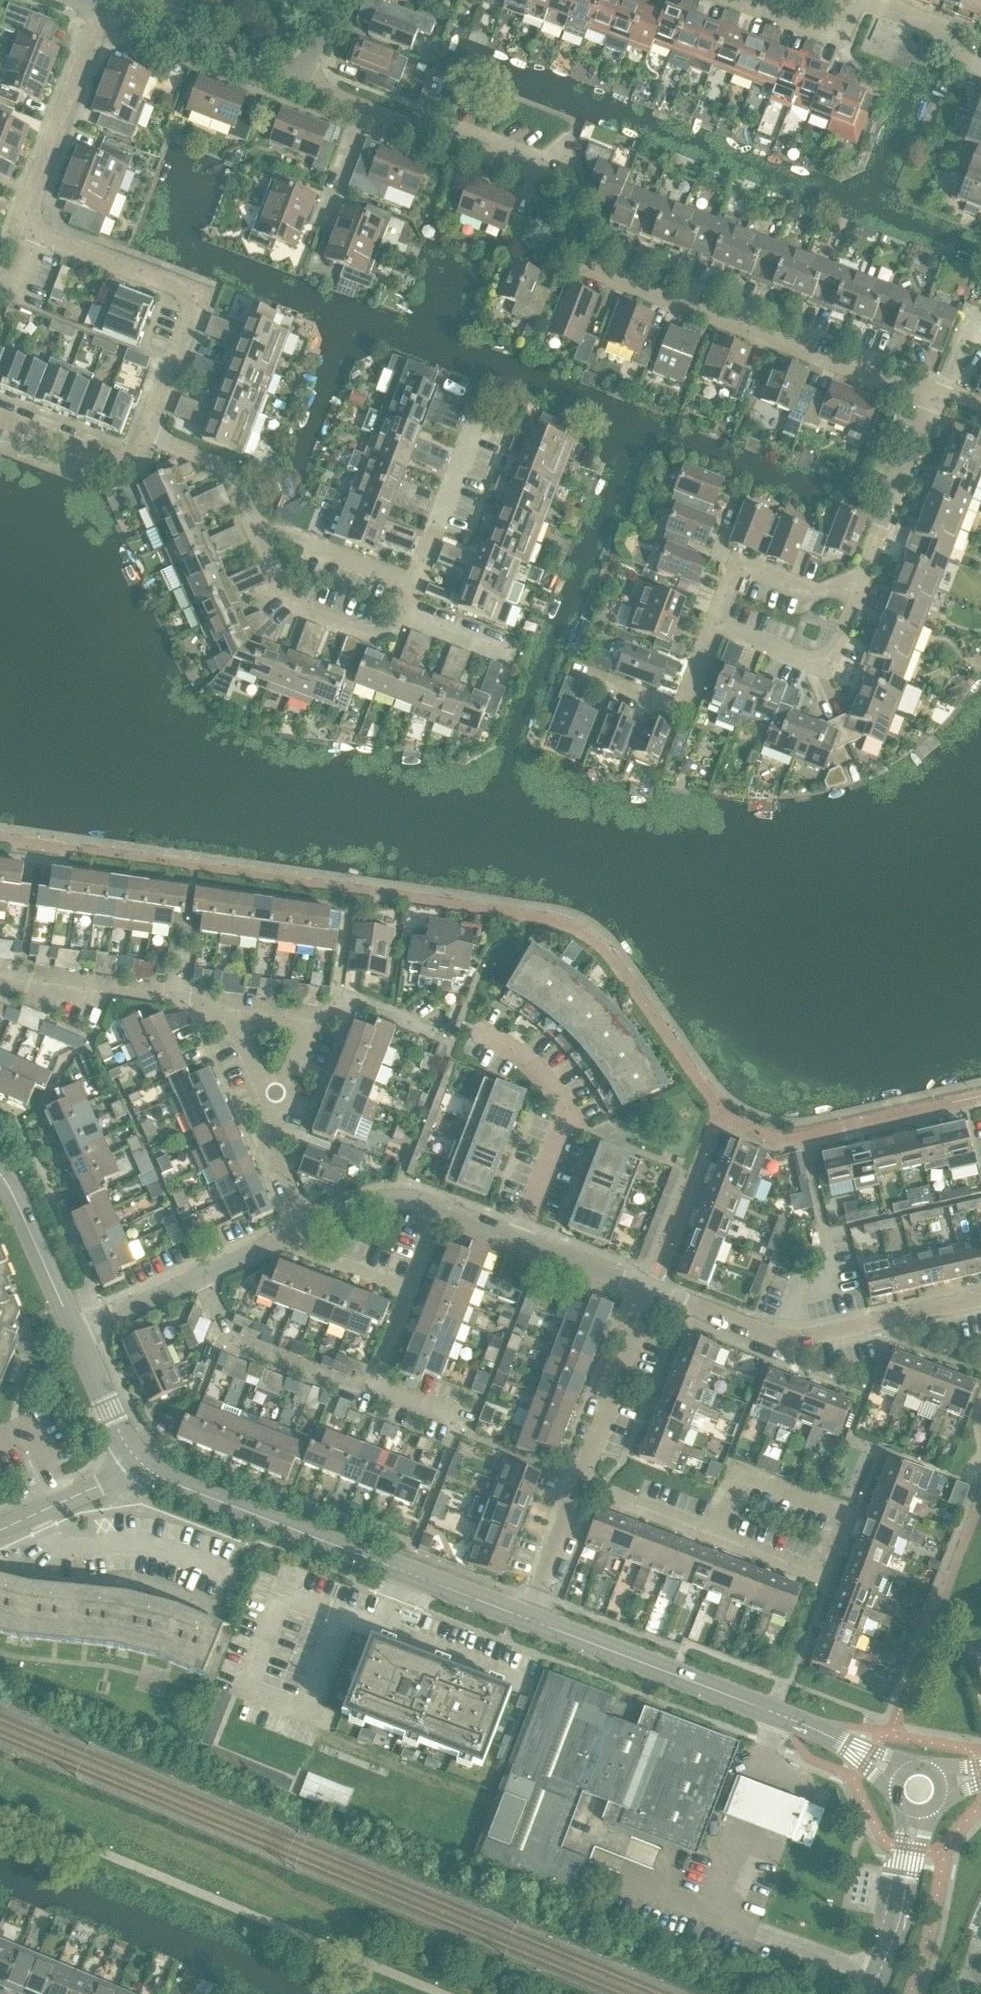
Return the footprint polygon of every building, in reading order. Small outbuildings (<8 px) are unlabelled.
[(435,22),(395,7),(397,3),(389,0),(364,0),(356,20),(371,26),(367,35),(410,51),(417,32),(429,37),(435,22)] [(529,0),(506,0),(503,8),(523,16),(529,0)] [(552,0),(529,0),(523,16),(543,24),(552,0)] [(575,0),(552,0),(543,24),(563,32),(575,0)] [(599,0),(575,0),(563,32),(584,39),(599,0)] [(621,1),(618,0),(599,0),(584,39),(584,40),(588,30),(607,38),(621,1)] [(645,0),(636,0),(633,6),(621,1),(607,38),(628,46),(645,0)] [(661,16),(650,12),(654,0),(645,0),(628,46),(649,54),(652,44),(651,44),(662,17),(661,16)] [(691,0),(682,0),(677,12),(664,7),(661,16),(662,17),(651,44),(652,44),(671,52),(691,0)] [(706,23),(694,18),(700,2),(696,0),(691,0),(671,52),(692,59),(706,23)] [(962,0),(938,0),(935,6),(941,8),(940,11),(956,16),(962,0)] [(980,18),(980,0),(962,0),(956,16),(971,22),(972,20),(979,23),(980,18)] [(58,51),(39,43),(48,20),(9,5),(0,27),(0,29),(19,37),(10,61),(48,76),(58,51)] [(712,67),(732,14),(724,11),(718,28),(706,23),(692,59),(688,69),(707,76),(711,67),(712,67)] [(732,75),(746,39),(734,34),(740,17),(732,14),(712,67),(732,75)] [(753,83),(773,30),(765,26),(759,43),(746,39),(732,75),(753,83)] [(773,90),(787,54),(775,50),(781,33),(773,30),(753,83),(773,90)] [(390,79),(398,57),(359,42),(350,65),(370,73),(366,84),(391,93),(395,81),(390,79)] [(790,107),(813,45),(805,42),(799,59),(787,54),(773,90),(769,99),(790,107)] [(824,78),(825,79),(828,70),(815,65),(822,48),(813,45),(790,107),(809,115),(812,106),(813,106),(824,78)] [(140,101),(149,76),(167,83),(173,68),(136,54),(130,68),(112,61),(102,87),(140,101)] [(48,76),(10,61),(1,86),(0,86),(0,98),(16,104),(19,94),(38,101),(48,76)] [(830,123),(850,69),(842,66),(836,83),(825,79),(824,78),(813,106),(812,106),(809,115),(830,123)] [(858,112),(865,94),(852,89),(859,72),(850,69),(830,123),(826,133),(855,144),(866,115),(858,112)] [(963,74),(960,81),(979,88),(969,113),(980,117),(980,81),(963,74)] [(240,111),(246,95),(226,88),(225,91),(218,88),(219,85),(199,78),(187,111),(232,128),(229,136),(245,142),(255,117),(240,111)] [(130,126),(140,101),(102,87),(92,112),(111,119),(107,131),(131,140),(136,128),(130,126)] [(28,129),(9,122),(13,112),(0,107),(0,148),(18,155),(28,129)] [(322,143),(328,127),(309,120),(308,123),(300,120),(301,117),(282,109),(269,142),(315,160),(312,168),(324,172),(334,147),(322,143)] [(969,113),(959,141),(972,146),(972,145),(980,148),(980,117),(969,113)] [(116,193),(126,168),(127,169),(132,156),(101,145),(97,156),(78,149),(68,175),(116,193)] [(625,185),(629,172),(610,165),(614,154),(589,145),(584,157),(587,171),(593,173),(590,180),(601,185),(594,203),(613,210),(615,211),(625,185)] [(972,145),(972,146),(962,172),(980,179),(980,148),(972,145)] [(414,198),(427,165),(408,157),(406,160),(399,157),(400,154),(381,147),(375,162),(360,156),(348,188),(382,202),(387,187),(414,198)] [(18,155),(0,148),(0,177),(8,180),(18,155)] [(304,223),(314,198),(295,190),(299,180),(274,171),(270,182),(276,184),(267,208),(304,223)] [(962,172),(951,200),(966,205),(963,212),(976,217),(979,210),(980,211),(980,179),(962,172)] [(107,217),(116,193),(68,175),(59,200),(76,207),(69,225),(99,236),(106,217),(107,217)] [(510,214),(516,199),(496,191),(495,194),(488,191),(489,188),(469,181),(457,214),(502,231),(499,239),(511,244),(513,240),(524,245),(533,223),(510,214)] [(638,239),(654,196),(625,185),(615,211),(613,210),(609,223),(628,230),(626,234),(638,239)] [(670,246),(685,208),(654,196),(638,239),(649,243),(651,239),(670,246)] [(372,249),(382,224),(387,226),(391,215),(367,206),(363,216),(344,209),(334,234),(372,249)] [(295,248),(304,223),(267,208),(257,233),(252,231),(247,242),(272,251),(276,241),(295,248)] [(699,262),(715,220),(685,208),(670,246),(689,253),(687,258),(699,262)] [(731,269),(745,231),(715,220),(699,262),(710,266),(712,262),(731,269)] [(759,285),(775,243),(745,231),(731,269),(749,276),(748,281),(759,285)] [(363,273),(372,249),(334,234),(325,260),(344,267),(339,279),(369,290),(374,278),(363,273)] [(791,292),(806,254),(775,243),(759,285),(771,289),(772,285),(791,292)] [(820,308),(836,266),(806,254),(791,292),(810,300),(808,304),(820,308)] [(550,297),(533,291),(539,274),(514,264),(509,278),(506,278),(499,297),(515,304),(511,314),(539,325),(550,297)] [(852,316),(866,277),(836,266),(820,308),(831,313),(833,308),(852,316)] [(53,290),(64,294),(73,272),(62,267),(53,290)] [(880,331),(896,289),(866,277),(852,316),(870,323),(869,327),(880,331)] [(101,308),(144,324),(147,317),(150,317),(155,303),(122,290),(124,285),(112,280),(101,308)] [(583,335),(590,318),(598,298),(565,286),(546,333),(579,346),(573,361),(586,366),(596,340),(583,335)] [(912,339),(927,301),(896,289),(880,331),(892,336),(894,332),(912,339)] [(53,290),(50,298),(61,303),(64,294),(53,290)] [(942,355),(958,312),(927,301),(912,339),(931,346),(929,350),(942,355)] [(651,354),(660,330),(647,325),(651,314),(650,314),(649,315),(638,311),(638,312),(633,311),(633,309),(622,305),(622,304),(621,303),(606,344),(607,344),(607,343),(635,353),(631,364),(645,369),(648,362),(651,354)] [(288,333),(270,326),(275,313),(253,305),(244,329),(240,331),(238,327),(230,324),(226,333),(280,354),(288,333)] [(16,321),(19,313),(7,308),(4,317),(16,321)] [(144,324),(101,308),(92,330),(138,348),(143,333),(141,332),(144,324)] [(28,326),(31,318),(19,313),(16,321),(28,326)] [(60,334),(64,326),(52,321),(49,329),(60,334)] [(72,338),(75,330),(64,326),(60,334),(72,338)] [(683,382),(701,334),(682,326),(679,334),(668,330),(658,357),(651,354),(648,362),(655,365),(652,374),(670,381),(671,378),(683,382)] [(273,374),(280,354),(226,333),(223,343),(231,346),(235,345),(236,348),(232,359),(273,374)] [(103,350),(106,342),(94,337),(91,346),(103,350)] [(752,373),(742,369),(749,350),(717,337),(701,378),(733,391),(730,399),(741,403),(752,373)] [(115,355),(118,346),(106,342),(103,350),(115,355)] [(146,370),(150,359),(127,350),(123,361),(146,370)] [(26,361),(4,353),(0,363),(0,390),(13,395),(26,361)] [(431,387),(437,374),(392,357),(387,372),(395,375),(388,395),(441,415),(445,406),(437,403),(433,404),(431,401),(436,389),(431,387)] [(34,403),(50,360),(50,359),(46,369),(26,361),(13,395),(34,403)] [(265,394),(273,374),(232,359),(229,369),(225,371),(223,367),(215,364),(211,374),(265,394)] [(55,411),(72,368),(50,360),(34,403),(55,411)] [(813,396),(799,391),(807,372),(775,360),(759,401),(790,412),(787,420),(801,425),(813,396)] [(77,419),(90,385),(69,377),(72,368),(55,411),(77,419)] [(257,415),(265,394),(211,374),(207,384),(215,387),(220,385),(221,389),(217,399),(257,415)] [(98,427),(111,393),(90,385),(77,419),(98,427)] [(864,435),(876,402),(832,385),(826,401),(813,396),(801,425),(816,431),(820,419),(864,435)] [(120,436),(132,405),(136,406),(140,396),(132,393),(129,400),(111,393),(98,427),(120,436)] [(441,415),(388,395),(380,415),(420,430),(424,420),(428,418),(430,422),(438,425),(441,415)] [(266,418),(257,415),(217,399),(213,410),(209,412),(207,408),(199,404),(196,414),(259,438),(266,418)] [(252,458),(259,438),(196,414),(192,424),(200,427),(204,425),(206,429),(201,441),(241,456),(242,454),(252,458)] [(567,439),(564,438),(569,424),(542,414),(537,428),(534,426),(529,438),(526,440),(524,436),(516,433),(512,442),(566,463),(570,452),(563,449),(567,439)] [(416,441),(420,430),(380,415),(372,435),(426,456),(430,446),(422,443),(418,445),(416,441)] [(952,423),(947,435),(951,437),(945,455),(980,468),(980,434),(952,423)] [(426,456),(372,435),(365,455),(405,471),(409,460),(412,458),(414,462),(422,466),(426,456)] [(566,463),(512,442),(508,452),(516,455),(520,453),(522,457),(518,468),(558,483),(566,463)] [(401,481),(405,471),(365,455),(357,476),(411,496),(414,486),(406,483),(402,485),(401,481)] [(980,473),(980,468),(945,455),(937,474),(933,472),(929,484),(971,500),(980,473)] [(186,490),(181,480),(183,476),(187,478),(195,474),(190,464),(138,487),(147,508),(186,490)] [(712,507),(722,481),(684,466),(670,504),(675,507),(676,505),(693,512),(697,501),(712,507)] [(550,503),(558,483),(518,468),(514,478),(510,480),(508,476),(500,473),(496,483),(550,503)] [(411,496),(357,476),(349,496),(389,511),(393,501),(397,499),(399,503),(407,506),(411,496)] [(543,523),(550,503),(496,483),(493,492),(501,495),(505,494),(507,498),(503,508),(543,523)] [(959,530),(971,500),(929,484),(924,495),(928,497),(921,516),(959,530)] [(156,527),(208,504),(204,494),(196,498),(194,502),(190,500),(186,490),(147,508),(156,527)] [(385,522),(389,511),(349,496),(342,516),(395,537),(399,527),(391,524),(387,525),(385,522)] [(204,530),(199,520),(200,516),(204,517),(212,513),(208,504),(156,527),(165,548),(171,545),(171,544),(204,530)] [(704,546),(714,520),(693,512),(676,505),(675,507),(661,544),(667,546),(667,545),(685,551),(689,540),(704,546)] [(772,542),(781,519),(744,505),(729,543),(756,553),(761,538),(772,542)] [(535,544),(543,523),(503,508),(499,519),(495,521),(493,516),(485,513),(481,523),(535,544)] [(851,558),(866,520),(839,510),(829,537),(819,534),(810,556),(821,561),(826,549),(851,558)] [(395,537),(342,516),(334,537),(373,553),(378,541),(382,539),(383,543),(392,546),(395,537)] [(948,560),(959,530),(921,516),(914,534),(910,533),(906,544),(948,560)] [(810,556),(819,534),(781,519),(772,542),(766,557),(793,567),(798,552),(810,556)] [(527,565),(535,544),(481,523),(477,533),(486,536),(490,534),(491,538),(487,548),(487,549),(520,562),(527,565)] [(173,567),(226,543),(221,534),(214,537),(212,541),(208,540),(204,530),(171,544),(171,545),(165,548),(173,567)] [(221,569),(217,559),(218,555),(222,556),(230,553),(226,543),(173,567),(182,586),(188,583),(189,584),(221,569)] [(936,591),(948,560),(906,544),(901,556),(905,558),(898,576),(936,591)] [(695,585),(705,559),(685,551),(667,545),(667,546),(653,582),(675,590),(676,591),(680,580),(695,585)] [(512,582),(520,562),(487,549),(487,548),(481,546),(476,557),(472,559),(471,555),(462,552),(459,562),(512,582)] [(505,602),(512,582),(459,562),(455,571),(463,575),(467,573),(469,577),(465,587),(505,602)] [(191,606),(243,583),(240,574),(232,578),(230,582),(226,580),(221,569),(189,584),(188,583),(182,586),(191,606)] [(925,621),(936,591),(898,576),(891,595),(887,594),(882,605),(925,621)] [(239,609),(235,599),(236,595),(240,597),(248,593),(243,583),(191,606),(200,627),(239,609)] [(677,618),(683,603),(688,605),(691,596),(676,591),(675,590),(672,597),(643,586),(635,608),(677,624),(679,619),(677,618)] [(497,624),(505,602),(465,587),(461,598),(457,600),(455,596),(447,592),(443,603),(497,624)] [(914,651),(925,621),(882,605),(878,617),(882,618),(875,636),(914,651)] [(676,629),(677,624),(635,608),(627,629),(656,640),(653,647),(669,653),(673,645),(668,643),(674,628),(676,629)] [(221,673),(271,621),(261,612),(249,617),(248,621),(244,620),(239,609),(200,627),(205,639),(212,636),(221,656),(215,659),(221,673)] [(267,691),(283,651),(273,647),(271,643),(275,641),(280,629),(271,621),(221,673),(224,674),(221,682),(231,686),(234,678),(235,679),(238,672),(258,680),(256,687),(267,691)] [(901,682),(902,681),(914,651),(875,636),(868,654),(864,653),(859,666),(863,668),(901,682)] [(288,699),(309,645),(299,641),(296,650),(298,654),(294,655),(283,651),(267,691),(288,699)] [(311,700),(324,667),(313,663),(311,659),(315,657),(318,649),(309,645),(288,699),(310,707),(312,700),(311,700)] [(673,678),(678,665),(627,645),(616,672),(656,688),(661,674),(673,678)] [(395,701),(413,654),(403,650),(400,659),(402,663),(398,664),(388,660),(375,693),(395,701)] [(375,693),(388,660),(366,652),(361,665),(362,666),(355,686),(375,693)] [(415,709),(428,676),(418,672),(416,668),(420,666),(423,658),(413,654),(395,701),(414,708),(415,709)] [(345,713),(355,686),(362,666),(361,665),(339,657),(336,665),(338,669),(334,671),(324,667),(311,700),(312,700),(345,713)] [(739,718),(754,679),(735,672),(737,668),(725,664),(708,706),(720,710),(715,721),(735,729),(739,718)] [(433,723),(454,669),(444,666),(441,674),(442,678),(439,680),(428,676),(415,709),(414,708),(412,715),(433,723)] [(895,713),(906,683),(902,681),(901,682),(863,668),(859,679),(863,681),(857,699),(895,713)] [(453,731),(468,691),(458,687),(456,683),(460,681),(463,673),(454,669),(433,723),(453,731)] [(769,729),(771,729),(787,687),(756,675),(754,679),(739,718),(769,729)] [(587,730),(590,723),(591,723),(596,713),(573,704),(581,684),(566,678),(557,699),(562,701),(549,734),(562,739),(557,752),(578,760),(589,731),(587,730)] [(494,718),(505,689),(484,681),(481,689),(483,693),(479,695),(468,691),(453,731),(474,739),(484,715),(494,718)] [(792,759),(807,721),(789,714),(790,711),(792,711),(799,692),(787,687),(771,729),(769,729),(762,748),(792,759)] [(883,745),(895,713),(857,699),(850,717),(846,715),(836,719),(848,745),(864,738),(883,745)] [(634,744),(627,742),(634,724),(630,722),(634,712),(608,702),(603,717),(606,718),(594,750),(628,763),(631,752),(634,744)] [(658,762),(671,727),(645,716),(634,744),(631,752),(658,762)] [(848,745),(836,719),(827,724),(825,728),(807,721),(792,759),(824,771),(831,752),(848,745)] [(680,760),(690,734),(679,730),(669,756),(680,760)] [(755,766),(760,755),(752,752),(748,763),(755,766)] [(31,888),(20,887),(24,866),(3,863),(0,885),(10,887),(6,914),(8,905),(28,908),(31,888)] [(69,895),(72,873),(52,870),(49,891),(39,890),(36,909),(56,912),(59,894),(69,895)] [(88,898),(91,876),(72,873),(69,895),(59,894),(56,912),(75,915),(78,896),(88,898)] [(107,901),(110,879),(91,876),(88,898),(78,896),(75,915),(93,918),(92,926),(93,926),(97,899),(107,901)] [(126,904),(129,882),(110,879),(107,901),(97,899),(93,926),(112,929),(116,902),(126,904)] [(145,906),(148,884),(129,882),(126,904),(116,902),(112,929),(131,931),(135,905),(145,906)] [(164,909),(167,887),(148,884),(145,906),(135,905),(131,931),(150,934),(151,926),(154,908),(164,909)] [(6,914),(10,887),(0,885),(0,913),(6,914)] [(184,913),(187,890),(167,887),(164,909),(154,908),(151,926),(171,929),(174,912),(184,913)] [(213,916),(216,894),(195,891),(192,914),(202,916),(199,933),(220,936),(223,917),(213,916)] [(232,919),(235,897),(216,894),(213,916),(223,917),(220,936),(218,944),(238,947),(239,939),(242,920),(232,919)] [(251,922),(254,900),(235,897),(232,919),(242,920),(239,939),(258,942),(261,923),(251,922)] [(270,925),(273,903),(254,900),(251,922),(261,923),(258,942),(277,945),(280,926),(270,925)] [(289,927),(292,906),(273,903),(270,925),(280,926),(277,945),(296,947),(299,929),(289,927)] [(308,930),(311,908),(292,906),(289,927),(299,929),(296,947),(315,950),(317,932),(308,930)] [(328,932),(331,911),(311,908),(308,930),(317,932),(315,950),(335,953),(338,933),(328,932)] [(439,956),(444,923),(428,921),(427,931),(415,930),(414,938),(407,937),(406,948),(413,949),(412,952),(439,956)] [(460,927),(461,925),(444,923),(439,956),(467,960),(467,958),(474,959),(478,930),(460,927)] [(385,976),(392,933),(355,928),(349,970),(385,976)] [(21,956),(22,944),(14,943),(13,954),(21,956)] [(37,958),(39,946),(30,945),(29,957),(37,958)] [(56,961),(58,949),(50,948),(49,960),(56,961)] [(434,991),(439,956),(412,952),(409,974),(420,975),(418,988),(434,991)] [(520,1015),(554,967),(554,966),(552,963),(550,961),(548,959),(545,957),(543,955),(541,958),(530,952),(500,1004),(509,1009),(509,1008),(519,1014),(519,1015),(520,1015)] [(87,965),(89,954),(81,953),(79,964),(87,965)] [(95,966),(96,955),(89,954),(87,965),(95,966)] [(463,982),(467,960),(439,956),(434,991),(450,993),(452,980),(463,982)] [(125,971),(127,959),(119,958),(117,970),(125,971)] [(133,972),(134,960),(127,959),(125,971),(133,972)] [(164,977),(166,965),(157,964),(155,975),(164,977)] [(538,1028),(577,983),(576,982),(575,979),(573,977),(571,974),(568,972),(566,970),(564,973),(554,967),(520,1015),(528,1021),(528,1020),(537,1027),(538,1028)] [(201,982),(203,970),(194,969),(192,981),(201,982)] [(220,985),(222,973),(214,972),(212,984),(220,985)] [(251,989),(252,978),(245,976),(243,988),(251,989)] [(258,990),(260,979),(252,978),(251,989),(258,990)] [(289,995),(290,983),(283,982),(281,994),(289,995)] [(296,996),(298,984),(290,983),(289,995),(296,996)] [(555,1043),(597,1001),(597,1000),(596,997),(594,994),(592,992),(590,989),(588,987),(585,990),(577,983),(538,1028),(545,1034),(546,1034),(554,1041),(554,1042),(555,1043)] [(328,1001),(330,989),(321,988),(319,999),(328,1001)] [(432,1000),(434,993),(424,989),(422,996),(432,1000)] [(570,1059),(617,1020),(616,1020),(615,1017),(614,1014),(612,1011),(610,1009),(608,1006),(605,1009),(597,1001),(555,1043),(561,1050),(562,1049),(570,1057),(569,1058),(570,1059)] [(9,1022),(14,1011),(7,1008),(2,1019),(9,1022)] [(16,1025),(21,1014),(14,1011),(9,1022),(16,1025)] [(170,1035),(162,1018),(162,1017),(143,1025),(139,1016),(120,1024),(129,1043),(146,1035),(150,1044),(170,1035)] [(584,1076),(634,1042),(633,1041),(633,1038),(631,1035),(630,1032),(629,1029),(627,1027),(624,1029),(617,1020),(570,1059),(576,1066),(577,1066),(584,1074),(584,1075),(584,1076)] [(388,1048),(395,1029),(377,1022),(373,1032),(354,1024),(346,1043),(367,1051),(371,1041),(388,1048)] [(45,1037),(50,1026),(42,1023),(38,1034),(45,1037)] [(52,1040),(56,1029),(50,1026),(45,1037),(52,1040)] [(178,1053),(170,1035),(150,1044),(146,1035),(129,1043),(137,1060),(154,1053),(158,1062),(178,1053)] [(381,1066),(388,1048),(371,1041),(367,1051),(346,1043),(339,1061),(360,1069),(364,1059),(381,1066)] [(597,1094),(649,1064),(648,1061),(647,1058),(646,1055),(645,1052),(644,1049),(640,1051),(634,1042),(584,1076),(590,1084),(590,1083),(597,1093),(596,1093),(597,1094)] [(111,1050),(108,1044),(97,1048),(100,1055),(111,1050)] [(114,1058),(111,1050),(100,1055),(103,1062),(114,1058)] [(93,1059),(90,1052),(79,1057),(82,1064),(93,1059)] [(15,1059),(0,1053),(0,1073),(8,1077),(15,1059)] [(186,1071),(178,1053),(158,1062),(154,1053),(137,1060),(145,1079),(161,1072),(165,1080),(186,1071)] [(433,1065),(436,1058),(424,1054),(422,1061),(433,1065)] [(33,1067),(15,1059),(8,1077),(0,1073),(0,1097),(7,1100),(16,1080),(25,1084),(33,1067)] [(374,1084),(381,1066),(364,1059),(360,1069),(339,1061),(333,1079),(353,1087),(357,1077),(374,1084)] [(430,1072),(433,1065),(422,1061),(419,1068),(430,1072)] [(446,1091),(456,1065),(449,1062),(439,1088),(446,1091)] [(608,1114),(662,1090),(662,1086),(661,1083),(661,1079),(659,1076),(658,1073),(655,1074),(649,1064),(597,1094),(602,1102),(608,1112),(607,1112),(608,1114)] [(26,1108),(34,1089),(44,1093),(52,1074),(33,1067),(25,1084),(16,1080),(7,1100),(26,1108)] [(122,1075),(119,1068),(108,1073),(111,1080),(122,1075)] [(217,1089),(209,1071),(190,1080),(186,1071),(165,1080),(165,1081),(168,1080),(176,1097),(193,1089),(197,1098),(217,1089)] [(368,1102),(374,1084),(357,1077),(353,1087),(333,1079),(326,1097),(346,1105),(350,1095),(368,1102)] [(516,1117),(524,1096),(500,1087),(501,1085),(491,1081),(490,1083),(483,1081),(483,1082),(484,1083),(481,1092),(479,1092),(475,1102),(516,1117)] [(70,1111),(87,1103),(79,1085),(60,1093),(65,1102),(45,1111),(54,1129),(74,1120),(70,1111)] [(438,1111),(446,1091),(439,1088),(432,1108),(438,1111)] [(225,1107),(217,1089),(197,1098),(193,1089),(176,1097),(168,1100),(176,1118),(183,1114),(201,1107),(205,1116),(225,1107)] [(419,1101),(422,1094),(411,1090),(408,1097),(419,1101)] [(141,1099),(138,1092),(127,1097),(130,1104),(141,1099)] [(370,1124),(377,1106),(368,1102),(350,1095),(346,1105),(326,1097),(319,1115),(340,1123),(343,1113),(361,1120),(370,1124)] [(416,1108),(419,1101),(408,1097),(405,1104),(416,1108)] [(123,1108),(120,1101),(109,1106),(113,1113),(123,1108)] [(511,1129),(516,1117),(475,1102),(476,1103),(473,1112),(472,1112),(468,1122),(508,1137),(511,1129)] [(78,1129),(95,1121),(87,1103),(70,1111),(74,1120),(54,1129),(62,1147),(82,1138),(78,1129)] [(233,1125),(225,1107),(205,1116),(201,1107),(183,1114),(191,1132),(209,1124),(213,1134),(233,1125)] [(127,1115),(123,1108),(113,1113),(116,1120),(127,1115)] [(431,1131),(438,1111),(432,1108),(424,1128),(431,1131)] [(353,1139),(361,1120),(343,1113),(340,1123),(319,1115),(311,1134),(333,1142),(337,1133),(353,1139)] [(86,1146),(103,1138),(95,1121),(78,1129),(82,1138),(62,1147),(70,1165),(90,1156),(86,1146)] [(154,1128),(151,1121),(140,1126),(143,1133),(154,1128)] [(500,1158),(508,1137),(468,1122),(468,1123),(469,1123),(465,1132),(464,1132),(460,1142),(500,1158)] [(971,1155),(964,1123),(939,1128),(947,1160),(971,1155)] [(241,1142),(233,1125),(213,1134),(209,1124),(191,1132),(199,1149),(216,1142),(220,1151),(241,1142)] [(406,1137),(408,1130),(397,1125),(394,1133),(406,1137)] [(157,1135),(154,1128),(143,1133),(146,1139),(157,1135)] [(423,1151),(431,1131),(424,1128),(416,1149),(423,1151)] [(947,1160),(939,1128),(916,1133),(923,1165),(947,1160)] [(403,1144),(405,1138),(406,1137),(394,1133),(392,1140),(403,1144)] [(923,1165),(916,1133),(893,1139),(900,1171),(923,1165)] [(139,1143),(136,1136),(125,1141),(128,1148),(139,1143)] [(93,1164),(111,1156),(103,1138),(86,1146),(90,1156),(70,1165),(77,1182),(98,1173),(93,1164)] [(758,1178),(768,1152),(758,1148),(757,1150),(728,1139),(719,1163),(749,1174),(758,1178)] [(900,1171),(893,1139),(869,1144),(876,1176),(900,1171)] [(493,1178),(500,1158),(460,1142),(456,1141),(449,1161),(452,1162),(493,1178)] [(248,1159),(241,1142),(220,1151),(216,1142),(199,1149),(192,1153),(200,1170),(207,1167),(224,1159),(228,1168),(248,1159)] [(132,1155),(142,1150),(139,1143),(128,1148),(132,1155)] [(876,1176),(869,1144),(845,1150),(852,1181),(876,1176)] [(339,1188),(348,1164),(359,1168),(364,1154),(341,1145),(336,1158),(308,1148),(298,1173),(339,1188)] [(413,1177),(423,1151),(416,1149),(406,1174),(413,1177)] [(640,1165),(641,1164),(634,1162),(635,1159),(625,1155),(624,1158),(600,1149),(592,1169),(633,1185),(637,1175),(635,1174),(639,1165),(640,1165)] [(852,1181),(845,1150),(821,1155),(826,1175),(828,1187),(852,1181)] [(821,1155),(813,1157),(818,1177),(826,1175),(821,1155)] [(107,1191),(103,1182),(119,1175),(111,1156),(93,1164),(98,1173),(77,1182),(85,1200),(104,1192),(107,1191)] [(170,1163),(167,1156),(156,1161),(159,1168),(170,1163)] [(256,1176),(248,1159),(228,1168),(224,1159),(207,1167),(215,1184),(232,1176),(236,1185),(256,1176)] [(485,1199),(493,1178),(452,1162),(452,1163),(453,1163),(450,1173),(448,1172),(444,1183),(449,1185),(448,1187),(458,1191),(459,1189),(485,1199)] [(173,1169),(170,1163),(159,1168),(162,1174),(173,1169)] [(741,1197),(749,1174),(719,1163),(710,1185),(741,1197)] [(628,1195),(631,1185),(632,1186),(633,1185),(592,1169),(585,1190),(625,1205),(629,1195),(628,1195)] [(669,1199),(679,1173),(672,1170),(662,1196),(669,1199)] [(264,1195),(256,1176),(236,1185),(232,1176),(215,1184),(223,1202),(240,1195),(244,1204),(264,1195)] [(809,1192),(805,1177),(798,1179),(801,1194),(809,1192)] [(159,1188),(156,1181),(146,1186),(149,1193),(159,1188)] [(732,1219),(741,1197),(710,1185),(702,1208),(732,1219)] [(163,1195),(159,1188),(149,1193),(152,1200),(163,1195)] [(971,1196),(969,1188),(953,1191),(955,1199),(971,1196)] [(620,1215),(623,1205),(625,1206),(625,1205),(585,1190),(577,1210),(617,1225),(621,1215),(620,1215)] [(185,1198),(182,1191),(171,1196),(175,1203),(185,1198)] [(955,1199),(953,1191),(938,1195),(940,1203),(955,1199)] [(112,1210),(104,1192),(85,1200),(89,1209),(71,1217),(79,1236),(99,1227),(95,1217),(112,1210)] [(813,1208),(809,1192),(801,1194),(805,1210),(813,1208)] [(273,1213),(264,1195),(244,1204),(240,1195),(223,1202),(231,1221),(247,1214),(251,1223),(273,1213)] [(661,1219),(669,1199),(662,1196),(654,1216),(661,1219)] [(189,1205),(185,1198),(175,1203),(178,1210),(189,1205)] [(924,1206),(923,1198),(907,1202),(908,1210),(924,1206)] [(971,1202),(973,1210),(980,1208),(980,1200),(971,1202)] [(908,1210),(907,1202),(891,1205),(893,1213),(908,1210)] [(973,1210),(971,1202),(955,1205),(957,1213),(973,1210)] [(843,1208),(844,1216),(860,1212),(858,1205),(843,1208)] [(724,1242),(732,1219),(702,1208),(693,1230),(724,1242)] [(877,1217),(876,1209),(860,1212),(862,1220),(877,1217)] [(942,1217),(940,1209),(925,1212),(926,1220),(942,1217)] [(120,1227),(112,1210),(95,1217),(99,1227),(79,1236),(87,1253),(107,1244),(103,1235),(120,1227)] [(612,1235),(616,1225),(617,1226),(617,1225),(577,1210),(570,1229),(569,1231),(594,1240),(593,1243),(604,1247),(605,1244),(609,1246),(613,1235),(612,1235)] [(862,1220),(860,1212),(844,1216),(846,1224),(862,1220)] [(926,1220),(925,1212),(909,1216),(910,1224),(926,1220)] [(175,1223),(172,1216),(161,1221),(164,1228),(175,1223)] [(654,1239),(661,1219),(654,1216),(647,1236),(654,1239)] [(779,1237),(785,1222),(778,1219),(772,1234),(779,1237)] [(895,1227),(893,1219),(878,1223),(880,1231),(895,1227)] [(178,1230),(175,1223),(164,1228),(168,1235),(178,1230)] [(880,1231),(878,1223),(862,1227),(864,1234),(880,1231)] [(201,1233),(198,1226),(187,1230),(190,1238),(201,1233)] [(128,1245),(120,1227),(103,1235),(107,1244),(87,1253),(95,1271),(115,1262),(111,1252),(128,1245)] [(715,1264),(724,1242),(693,1230),(685,1252),(715,1264)] [(774,1252),(779,1237),(772,1234),(766,1249),(774,1252)] [(646,1260),(654,1239),(647,1236),(639,1257),(646,1260)] [(980,1241),(957,1246),(964,1278),(980,1274),(980,1246),(980,1241)] [(482,1270),(490,1251),(471,1244),(467,1254),(448,1246),(441,1265),(461,1273),(465,1264),(482,1270)] [(136,1263),(128,1245),(111,1252),(115,1262),(95,1271),(103,1289),(124,1280),(120,1270),(136,1263)] [(964,1278),(957,1246),(933,1252),(940,1283),(964,1278)] [(14,1352),(16,1348),(30,1343),(34,1353),(35,1353),(24,1324),(18,1327),(17,1325),(15,1324),(19,1314),(10,1292),(16,1289),(0,1252),(0,1386),(14,1352)] [(706,1288),(715,1264),(685,1252),(676,1276),(706,1288)] [(940,1283),(933,1252),(910,1257),(917,1289),(940,1283)] [(917,1289),(910,1257),(887,1262),(894,1294),(917,1289)] [(894,1294),(887,1262),(862,1268),(869,1300),(894,1294)] [(290,1291),(298,1270),(279,1263),(272,1282),(262,1279),(255,1297),(274,1305),(280,1287),(290,1291)] [(475,1288),(482,1270),(465,1264),(461,1273),(441,1265),(434,1283),(454,1291),(458,1282),(475,1288)] [(762,1282),(768,1267),(760,1264),(755,1279),(762,1282)] [(308,1298),(316,1277),(298,1270),(290,1291),(280,1287),(274,1305),(292,1312),(298,1294),(308,1298)] [(524,1286),(526,1279),(515,1275),(513,1282),(524,1286)] [(326,1305),(334,1284),(316,1277),(308,1298),(298,1294),(292,1312),(310,1318),(316,1301),(326,1305)] [(757,1297),(762,1282),(755,1279),(749,1294),(757,1297)] [(469,1306),(475,1288),(458,1282),(454,1291),(434,1283),(427,1301),(447,1309),(451,1300),(469,1306)] [(521,1293),(524,1286),(513,1282),(510,1289),(521,1293)] [(344,1311),(352,1291),(334,1284),(326,1305),(316,1301),(310,1318),(328,1325),(334,1308),(344,1311)] [(362,1318),(370,1297),(352,1291),(344,1311),(334,1308),(328,1325),(346,1332),(352,1315),(362,1318)] [(365,1339),(371,1323),(381,1327),(389,1305),(370,1297),(362,1318),(352,1315),(346,1332),(365,1339)] [(533,1310),(536,1303),(525,1299),(522,1306),(533,1310)] [(605,1327),(613,1308),(591,1299),(587,1309),(571,1303),(564,1322),(581,1328),(585,1319),(605,1327)] [(462,1324),(469,1306),(451,1300),(447,1309),(427,1301),(420,1319),(441,1327),(444,1317),(462,1324)] [(531,1318),(533,1310),(522,1306),(520,1313),(531,1318)] [(510,1322),(513,1315),(502,1311),(499,1318),(510,1322)] [(455,1342),(462,1324),(444,1317),(441,1327),(420,1319),(413,1337),(434,1345),(437,1336),(455,1342)] [(507,1329),(510,1322),(499,1318),(496,1325),(507,1329)] [(599,1345),(605,1327),(585,1319),(581,1328),(564,1322),(557,1340),(575,1346),(578,1337),(599,1345)] [(193,1335),(188,1324),(179,1328),(184,1339),(193,1335)] [(262,1335),(265,1328),(254,1324),(251,1331),(262,1335)] [(166,1347),(156,1327),(121,1343),(130,1363),(166,1347)] [(198,1346),(193,1335),(184,1339),(189,1350),(198,1346)] [(270,1346),(273,1339),(262,1335),(259,1342),(270,1346)] [(520,1346),(523,1339),(511,1335),(509,1342),(520,1346)] [(714,1364),(720,1348),(686,1335),(678,1356),(712,1369),(710,1374),(721,1378),(725,1369),(714,1364)] [(448,1360),(455,1342),(437,1336),(434,1345),(413,1337),(406,1355),(427,1363),(430,1353),(448,1360)] [(592,1363),(599,1345),(578,1337),(575,1346),(557,1340),(550,1358),(568,1364),(571,1355),(592,1363)] [(295,1356),(300,1345),(292,1342),(288,1353),(295,1356)] [(517,1353),(520,1346),(509,1342),(506,1349),(517,1353)] [(303,1359),(307,1348),(300,1345),(295,1356),(303,1359)] [(174,1367),(166,1347),(130,1363),(139,1383),(174,1367)] [(496,1358),(499,1351),(488,1347),(485,1354),(496,1358)] [(225,1367),(229,1356),(221,1353),(216,1364),(225,1367)] [(441,1379),(448,1360),(430,1353),(427,1363),(406,1355),(399,1374),(421,1382),(424,1373),(441,1379)] [(901,1395),(914,1361),(893,1353),(880,1387),(896,1393),(901,1395)] [(493,1365),(496,1358),(485,1354),(482,1361),(493,1365)] [(345,1367),(348,1360),(337,1355),(334,1362),(334,1363),(345,1367)] [(585,1381),(592,1363),(571,1355),(568,1364),(550,1358),(543,1375),(561,1382),(564,1373),(585,1381)] [(704,1390),(710,1374),(712,1369),(678,1356),(670,1376),(704,1390)] [(331,1370),(334,1363),(334,1362),(323,1358),(320,1365),(331,1370)] [(921,1403),(934,1368),(914,1361),(901,1395),(896,1393),(892,1405),(901,1408),(906,1397),(921,1403)] [(202,1379),(207,1367),(197,1363),(193,1375),(202,1379)] [(253,1378),(258,1367),(250,1364),(246,1376),(253,1378)] [(184,1387),(181,1381),(174,1367),(139,1383),(148,1403),(184,1387)] [(269,1392),(276,1374),(258,1367),(253,1378),(259,1380),(256,1388),(269,1392)] [(941,1411),(955,1376),(934,1368),(921,1403),(937,1409),(941,1411)] [(733,1383),(736,1373),(725,1369),(721,1378),(733,1383)] [(506,1382),(509,1375),(498,1371),(495,1378),(506,1382)] [(776,1414),(789,1379),(768,1371),(755,1406),(771,1412),(776,1414)] [(578,1398),(585,1381),(564,1373),(561,1382),(543,1375),(536,1393),(554,1400),(557,1390),(578,1398)] [(289,1392),(294,1381),(276,1374),(269,1392),(281,1397),(284,1390),(289,1392)] [(699,1405),(704,1390),(670,1376),(662,1396),(697,1409),(695,1414),(706,1419),(710,1409),(699,1405)] [(962,1419),(976,1384),(955,1376),(941,1411),(937,1409),(933,1420),(942,1424),(946,1412),(962,1419)] [(503,1389),(506,1382),(495,1378),(493,1385),(503,1389)] [(796,1422),(809,1387),(789,1379),(776,1414),(771,1412),(767,1423),(777,1427),(781,1416),(796,1422)] [(304,1406),(311,1388),(294,1381),(289,1392),(295,1394),(292,1401),(304,1406)] [(482,1395),(485,1388),(474,1384),(471,1391),(482,1395)] [(816,1429),(830,1395),(809,1387),(796,1422),(812,1427),(816,1429)] [(326,1406),(330,1395),(311,1388),(304,1406),(317,1411),(320,1404),(326,1406)] [(571,1416),(578,1398),(557,1390),(554,1400),(536,1393),(529,1411),(547,1418),(551,1408),(571,1416)] [(837,1437),(851,1403),(830,1395),(816,1429),(812,1427),(807,1439),(817,1442),(821,1431),(837,1437)] [(689,1430),(695,1414),(697,1409),(662,1396),(654,1417),(689,1430)] [(213,1430),(223,1405),(204,1398),(194,1422),(185,1418),(176,1440),(196,1447),(203,1427),(213,1430)] [(231,1437),(238,1419),(241,1412),(223,1405),(213,1430),(203,1427),(196,1447),(213,1454),(221,1434),(231,1437)] [(897,1419),(901,1408),(892,1405),(888,1416),(897,1419)] [(492,1418),(495,1411),(484,1407),(481,1414),(492,1418)] [(564,1434),(571,1416),(551,1408),(547,1418),(529,1411),(523,1429),(540,1436),(544,1426),(564,1434)] [(717,1423),(721,1413),(710,1409),(706,1419),(717,1423)] [(351,1424),(355,1413),(348,1410),(344,1421),(351,1424)] [(249,1444),(259,1418),(241,1412),(238,1419),(231,1437),(221,1434),(213,1454),(231,1461),(239,1440),(249,1444)] [(358,1427),(363,1416),(355,1413),(351,1424),(358,1427)] [(490,1425),(492,1418),(481,1414),(479,1421),(490,1425)] [(683,1445),(689,1430),(654,1417),(647,1437),(681,1450),(680,1454),(691,1459),(694,1449),(683,1445)] [(267,1451),(277,1425),(259,1418),(249,1444),(239,1440),(231,1461),(249,1468),(257,1447),(267,1451)] [(938,1435),(942,1424),(933,1420),(928,1431),(938,1435)] [(772,1438),(777,1427),(767,1423),(763,1434),(772,1438)] [(387,1438),(391,1426),(384,1424),(380,1435),(387,1438)] [(285,1458),(292,1440),(295,1432),(277,1425),(267,1451),(257,1447),(249,1468),(267,1475),(275,1454),(285,1458)] [(394,1440),(398,1429),(391,1426),(387,1438),(394,1440)] [(557,1453),(564,1434),(544,1426),(540,1436),(523,1429),(515,1448),(534,1456),(538,1446),(557,1453)] [(339,1456),(346,1438),(317,1427),(313,1439),(310,1446),(310,1447),(303,1466),(321,1473),(329,1452),(339,1456)] [(286,1482),(294,1462),(303,1466),(310,1447),(310,1446),(313,1439),(295,1432),(285,1458),(275,1454),(267,1475),(286,1482)] [(673,1471),(680,1454),(681,1450),(647,1437),(639,1458),(673,1471)] [(357,1463),(363,1445),(346,1438),(339,1456),(329,1452),(321,1473),(339,1480),(347,1459),(357,1463)] [(423,1451),(427,1440),(420,1438),(416,1448),(423,1451)] [(813,1453),(817,1442),(807,1439),(803,1450),(813,1453)] [(430,1454),(434,1443),(427,1440),(423,1451),(430,1454)] [(375,1470),(381,1452),(363,1445),(357,1463),(347,1459),(339,1480),(357,1487),(365,1466),(375,1470)] [(702,1463),(705,1454),(694,1449),(691,1459),(702,1463)] [(393,1477),(399,1459),(381,1452),(375,1470),(365,1466),(357,1487),(375,1493),(383,1473),(393,1477)] [(460,1468),(464,1457),(455,1453),(450,1465),(460,1468)] [(776,1475),(780,1464),(760,1456),(756,1467),(776,1475)] [(410,1484),(417,1466),(399,1459),(393,1477),(383,1473),(375,1493),(393,1500),(401,1480),(410,1484)] [(917,1489),(923,1472),(888,1459),(881,1480),(915,1493),(913,1498),(924,1502),(928,1493),(917,1489)] [(532,1496),(540,1475),(504,1461),(496,1482),(532,1496)] [(456,1479),(460,1468),(450,1465),(446,1476),(456,1479)] [(429,1492),(436,1473),(417,1466),(410,1484),(401,1480),(393,1500),(412,1508),(419,1488),(429,1492)] [(907,1513),(913,1498),(915,1493),(881,1480),(873,1500),(907,1513)] [(524,1516),(532,1496),(496,1482),(488,1502),(524,1516)] [(935,1506),(939,1497),(928,1493),(924,1502),(935,1506)] [(444,1509),(449,1497),(439,1494),(435,1505),(444,1509)] [(901,1529),(907,1513),(873,1500),(865,1520),(900,1534),(901,1529)] [(516,1536),(524,1516),(488,1502),(480,1522),(516,1536)] [(440,1520),(444,1509),(435,1505),(431,1516),(440,1520)] [(605,1553),(618,1518),(597,1510),(584,1545),(600,1551),(605,1553)] [(625,1561),(639,1526),(618,1518),(605,1553),(600,1551),(596,1562),(606,1566),(610,1555),(625,1561)] [(909,1543),(912,1533),(901,1529),(900,1534),(865,1520),(857,1541),(892,1554),(898,1538),(909,1543)] [(509,1556),(516,1536),(480,1522),(473,1542),(509,1556)] [(646,1568),(659,1534),(639,1526),(625,1561),(641,1567),(646,1568)] [(920,1547),(924,1537),(912,1533),(909,1543),(920,1547)] [(429,1550),(433,1538),(424,1534),(419,1546),(429,1550)] [(666,1576),(679,1542),(659,1534),(646,1568),(641,1567),(637,1578),(646,1581),(650,1570),(666,1576)] [(886,1569),(892,1554),(857,1541),(850,1561),(884,1574),(886,1569)] [(501,1577),(509,1556),(473,1542),(465,1563),(501,1577)] [(686,1584),(699,1549),(679,1542),(666,1576),(681,1582),(686,1584)] [(706,1592),(720,1557),(699,1549),(686,1584),(681,1582),(677,1593),(686,1597),(691,1586),(706,1592)] [(727,1599),(740,1565),(720,1557),(706,1592),(722,1598),(727,1599)] [(894,1583),(897,1573),(886,1569),(884,1574),(850,1561),(842,1581),(876,1594),(882,1579),(894,1583)] [(601,1577),(606,1566),(596,1562),(592,1574),(601,1577)] [(747,1607),(760,1573),(740,1565),(727,1599),(722,1598),(718,1609),(727,1612),(731,1601),(747,1607)] [(767,1615),(780,1580),(760,1573),(747,1607),(762,1613),(767,1615)] [(905,1587),(908,1578),(897,1573),(894,1583),(905,1587)] [(208,1614),(207,1613),(205,1616),(196,1612),(195,1616),(176,1608),(156,1603),(156,1599),(147,1597),(147,1594),(146,1593),(145,1600),(125,1595),(105,1593),(106,1586),(105,1586),(104,1589),(95,1588),(94,1592),(56,1588),(57,1584),(47,1583),(47,1580),(46,1580),(45,1587),(29,1585),(14,1581),(15,1575),(14,1575),(13,1578),(4,1575),(3,1579),(0,1578),(0,1634),(20,1639),(116,1649),(158,1660),(202,1678),(223,1628),(205,1620),(208,1614)] [(642,1593),(646,1581),(637,1578),(632,1589),(642,1593)] [(788,1623),(801,1588),(780,1580),(767,1615),(762,1613),(758,1624),(767,1628),(772,1617),(788,1623)] [(870,1610),(876,1594),(842,1581),(834,1601),(869,1614),(870,1610)] [(682,1608),(686,1597),(677,1593),(673,1604),(682,1608)] [(878,1624),(881,1614),(870,1610),(869,1614),(834,1601),(826,1622),(861,1635),(867,1619),(878,1624)] [(723,1623),(727,1612),(718,1609),(713,1620),(723,1623)] [(889,1628),(893,1619),(881,1614),(878,1624),(889,1628)] [(855,1650),(861,1635),(826,1622),(819,1642),(853,1655),(855,1650)] [(763,1639),(767,1628),(758,1624),(754,1635),(763,1639)] [(370,1638),(341,1715),(481,1768),(510,1692),(370,1638)] [(863,1664),(866,1655),(855,1650),(853,1655),(819,1642),(811,1663),(845,1676),(851,1660),(863,1664)] [(874,1668),(877,1659),(866,1655),(863,1664),(874,1668)] [(497,1794),(473,1857),(576,1895),(583,1878),(589,1862),(618,1874),(635,1830),(693,1852),(734,1745),(620,1701),(609,1697),(543,1672),(497,1794)] [(211,1748),(207,1759),(289,1792),(293,1781),(212,1748),(232,1696),(221,1692),(200,1744),(211,1748)] [(523,1711),(527,1699),(520,1697),(516,1708),(523,1711)] [(376,1735),(361,1729),(357,1741),(372,1746),(376,1735)] [(512,1739),(505,1737),(500,1748),(508,1751),(512,1739)] [(504,1762),(508,1751),(500,1748),(496,1759),(504,1762)] [(414,1754),(403,1750),(400,1757),(411,1761),(414,1754)] [(435,1770),(438,1763),(427,1759),(424,1766),(435,1770)] [(806,1804),(734,1777),(720,1814),(791,1841),(806,1804)] [(791,1841),(809,1848),(824,1810),(806,1804),(791,1841)] [(17,1951),(0,1944),(0,1985),(3,1986),(17,1951)] [(37,1959),(17,1951),(3,1986),(22,1993),(23,1993),(37,1959)] [(57,1967),(37,1959),(23,1993),(46,1993),(57,1967)] [(77,1976),(57,1967),(46,1993),(69,1993),(77,1976)] [(97,1984),(77,1976),(69,1993),(93,1993),(97,1984)] [(117,1992),(97,1984),(93,1993),(116,1993),(117,1992)]
